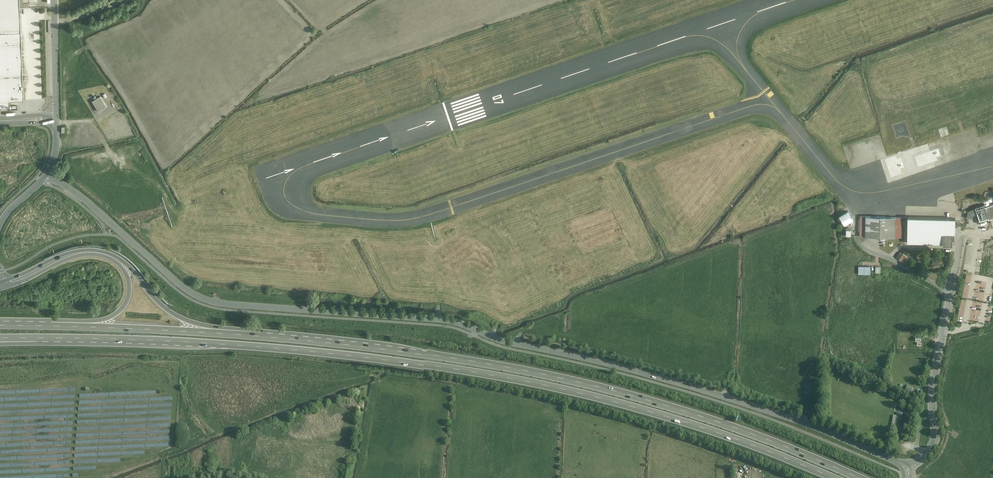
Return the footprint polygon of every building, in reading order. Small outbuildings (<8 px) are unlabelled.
[(45,0),(0,0),(0,33),(20,33),(20,7),(45,6),(45,0)] [(0,33),(0,109),(6,109),(9,106),(9,102),(23,101),(20,33),(0,33)] [(107,107),(101,97),(93,102),(99,112),(107,107)] [(985,206),(984,204),(976,206),(978,213),(981,212),(980,209),(985,207),(989,219),(992,218),(992,203),(985,206)] [(854,219),(849,211),(840,217),(846,225),(854,219)] [(902,238),(902,217),(860,216),(860,237),(902,238)] [(957,219),(909,218),(908,245),(954,246),(954,239),(957,239),(957,219)] [(906,418),(897,417),(895,427),(905,429),(906,418)]
